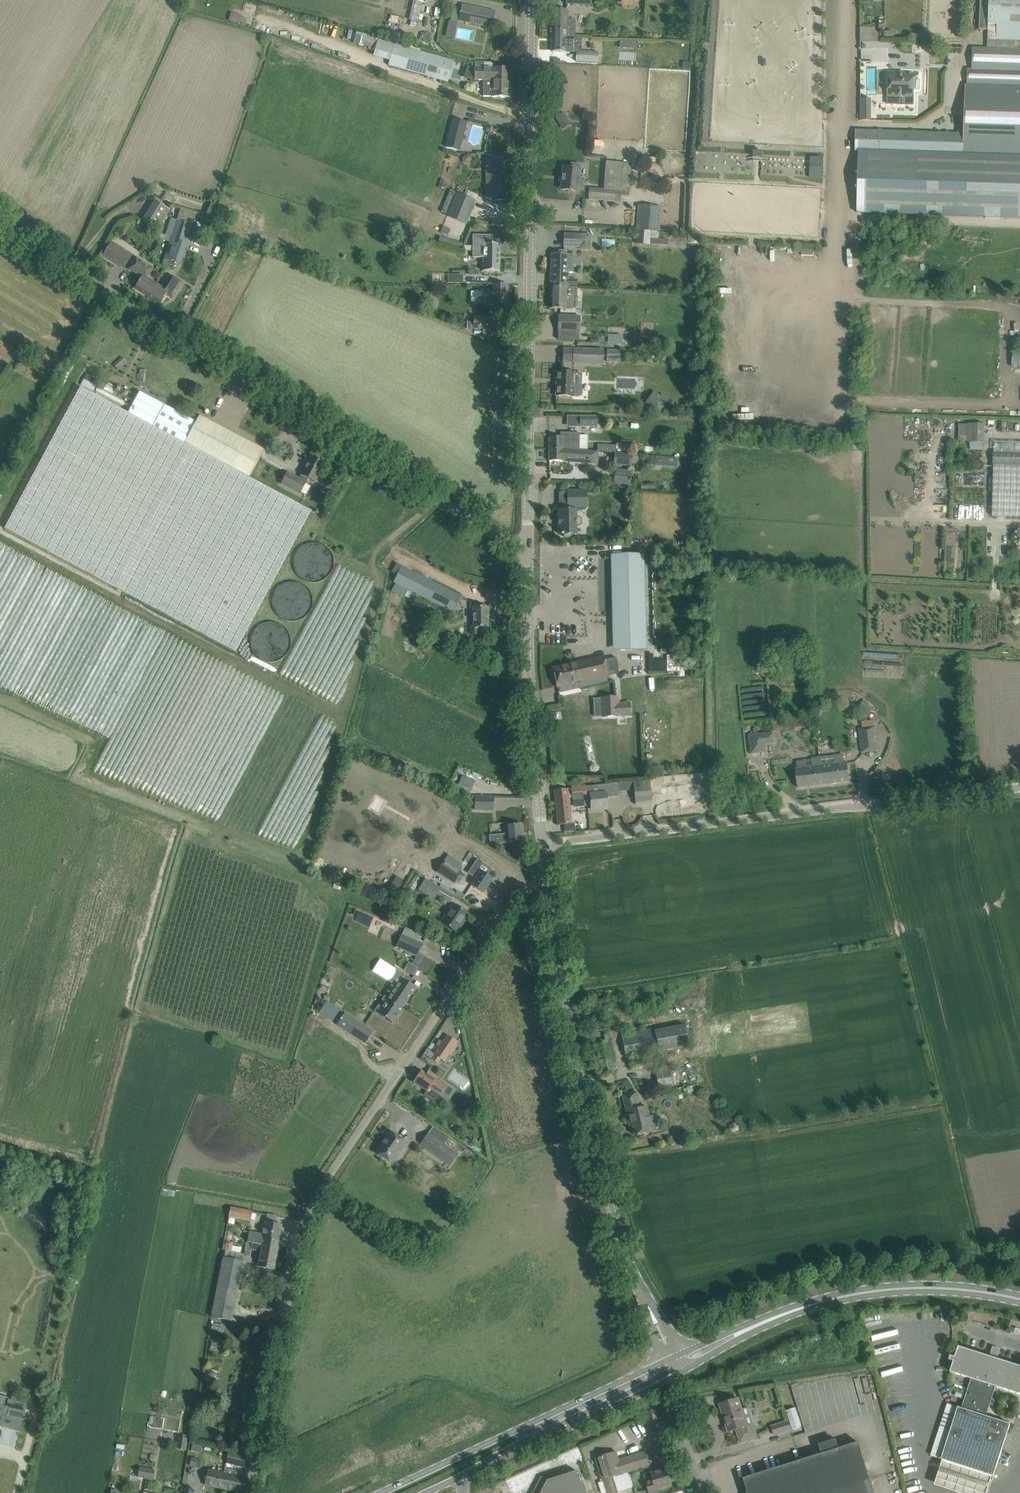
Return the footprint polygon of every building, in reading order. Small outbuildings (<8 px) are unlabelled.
[(410,19),(420,21),(424,0),(414,0),(410,19)] [(987,50),(973,50),(972,70),(968,70),(967,86),(966,86),(964,135),(856,131),(855,152),(859,152),(857,213),(885,215),(885,216),(899,216),(899,215),(927,216),(927,217),(942,218),(942,217),(985,218),(985,220),(999,220),(999,219),(1019,220),(1019,0),(989,0),(987,50)] [(494,11),(485,9),(462,4),(459,21),(491,27),(494,11)] [(553,30),(552,39),(566,39),(566,37),(581,38),(581,37),(575,37),(575,31),(575,20),(567,20),(567,9),(553,9),(553,30)] [(464,36),(473,38),(475,25),(449,21),(447,36),(457,38),(458,28),(465,29),(464,36)] [(878,29),(860,29),(860,42),(878,43),(878,29)] [(552,39),(552,51),(576,52),(576,61),(598,63),(598,53),(581,51),(581,38),(566,37),(566,39),(552,39)] [(453,63),(453,62),(394,45),(388,65),(447,82),(448,79),(442,77),(446,61),(453,63)] [(474,80),(483,80),(510,81),(510,68),(493,68),(493,62),(475,62),(475,67),(475,68),(473,68),(468,66),(465,78),(473,80),(474,80)] [(918,90),(920,88),(920,79),(919,78),(914,77),(914,76),(899,76),(899,72),(889,72),(888,76),(887,104),(897,104),(914,105),(914,93),(914,90),(918,90)] [(510,97),(510,81),(483,80),(483,96),(492,96),(492,97),(510,97)] [(871,99),(860,99),(860,122),(871,122),(871,99)] [(563,113),(555,118),(560,125),(568,120),(563,113)] [(453,118),(449,137),(462,141),(466,122),(453,118)] [(506,155),(486,155),(486,173),(491,173),(492,173),(493,190),(493,200),(508,200),(508,160),(508,155),(506,155)] [(462,160),(462,161),(462,162),(463,162),(463,163),(464,163),(464,164),(465,164),(466,164),(466,165),(467,164),(468,164),(469,164),(469,163),(470,163),(470,162),(471,162),(471,161),(471,160),(471,159),(470,158),(470,157),(469,157),(469,156),(468,156),(467,156),(466,156),(465,156),(464,156),(464,157),(463,157),(463,158),(462,158),(462,159),(462,160)] [(824,177),(825,156),(813,156),(812,177),(824,177)] [(588,200),(621,203),(622,195),(628,196),(629,191),(629,192),(632,163),(606,161),(603,189),(589,188),(588,200)] [(563,167),(561,182),(561,189),(578,191),(578,187),(582,187),(583,178),(579,178),(580,168),(580,164),(571,163),(571,168),(563,167)] [(476,200),(450,190),(441,212),(447,214),(447,215),(466,223),(476,200)] [(154,200),(142,220),(157,229),(170,210),(154,200)] [(638,205),(636,231),(637,231),(651,232),(660,232),(661,206),(638,205)] [(192,225),(177,220),(165,258),(180,263),(192,225)] [(443,226),(441,232),(448,235),(450,229),(443,226)] [(637,231),(636,243),(650,244),(651,232),(637,231)] [(564,246),(580,247),(580,235),(564,234),(564,246)] [(483,258),(483,271),(500,271),(500,244),(492,244),(492,235),(473,235),(473,257),(483,258)] [(441,236),(440,241),(463,248),(464,243),(441,236)] [(123,268),(131,255),(112,243),(104,256),(123,268)] [(567,287),(567,286),(576,286),(577,280),(568,279),(568,272),(573,272),(573,255),(569,255),(566,255),(567,250),(559,250),(558,253),(559,254),(559,255),(552,254),(550,287),(567,287)] [(148,296),(156,283),(147,277),(153,268),(136,258),(130,269),(142,276),(135,288),(148,296)] [(463,283),(463,274),(448,274),(448,283),(463,283)] [(156,283),(148,296),(160,304),(166,295),(172,299),(182,282),(173,277),(166,289),(156,283)] [(508,303),(508,300),(508,285),(492,285),(492,291),(477,291),(477,303),(508,303)] [(550,287),(550,308),(573,309),(573,287),(567,287),(550,287)] [(427,298),(424,304),(430,307),(433,300),(427,298)] [(493,316),(473,316),(473,329),(483,329),(483,336),(493,336),(493,316)] [(579,333),(580,317),(558,316),(557,332),(557,339),(578,340),(579,333)] [(623,344),(623,334),(609,333),(609,343),(623,344)] [(14,362),(20,352),(0,340),(0,353),(14,362)] [(1013,346),(1012,368),(1019,368),(1019,346),(1013,346)] [(573,363),(603,364),(603,350),(573,349),(573,363)] [(606,350),(606,359),(616,359),(620,359),(620,350),(610,350),(606,350)] [(123,358),(114,366),(118,370),(127,362),(123,358)] [(574,373),(559,372),(558,384),(556,384),(556,396),(573,396),(574,396),(580,396),(581,396),(582,394),(582,390),(582,388),(580,387),(574,387),(574,373)] [(99,381),(98,380),(87,374),(84,379),(81,385),(93,392),(96,386),(99,381)] [(114,392),(126,398),(129,392),(117,385),(114,392)] [(139,391),(128,413),(80,387),(4,529),(235,652),(311,511),(249,477),(264,450),(199,415),(196,422),(139,391)] [(660,413),(669,398),(655,389),(646,404),(660,413)] [(597,416),(580,416),(580,427),(597,427),(597,416)] [(631,432),(638,433),(640,424),(632,422),(631,432)] [(971,449),(985,450),(986,424),(960,423),(959,441),(971,441),(971,449)] [(579,439),(579,437),(579,435),(580,433),(579,433),(560,432),(560,437),(549,437),(549,439),(549,449),(567,449),(568,449),(573,449),(574,449),(579,449),(579,439)] [(598,451),(567,449),(549,449),(549,461),(563,461),(572,461),(573,460),(588,461),(588,463),(597,463),(598,451)] [(993,452),(992,465),(993,465),(993,466),(1019,467),(1019,453),(993,452)] [(631,466),(632,454),(615,453),(614,464),(631,466)] [(311,456),(299,478),(288,472),(281,484),(300,494),(308,479),(315,482),(325,464),(311,456)] [(648,456),(647,465),(655,465),(655,457),(648,456)] [(679,467),(680,458),(657,456),(656,465),(679,467)] [(993,492),(992,516),(1019,517),(1019,467),(993,466),(993,477),(993,492)] [(614,477),(613,487),(630,489),(631,479),(614,477)] [(586,491),(568,491),(568,507),(586,506),(586,491)] [(575,517),(575,510),(558,510),(559,534),(561,534),(563,534),(576,534),(576,526),(579,526),(581,523),(581,519),(579,517),(575,517)] [(326,579),(327,545),(297,544),(296,579),(326,579)] [(617,625),(618,648),(638,648),(637,619),(644,618),(643,556),(612,556),(613,625),(617,625)] [(404,597),(408,589),(453,612),(461,596),(402,566),(393,582),(395,583),(391,591),(404,597)] [(271,608),(299,621),(313,592),(284,579),(271,608)] [(481,603),(470,603),(470,608),(473,608),(473,627),(470,627),(471,634),(479,634),(478,627),(488,627),(487,607),(481,607),(481,603)] [(257,623),(253,656),(284,660),(288,626),(257,623)] [(580,681),(607,675),(619,673),(616,657),(604,659),(603,657),(576,663),(580,681)] [(557,686),(580,681),(576,663),(553,668),(557,686)] [(602,716),(630,715),(629,703),(618,704),(618,697),(601,698),(602,716)] [(872,709),(868,706),(869,704),(864,700),(858,708),(868,716),(872,709)] [(862,752),(878,750),(877,742),(874,742),(873,737),(876,736),(875,727),(859,729),(862,752)] [(751,754),(761,753),(760,751),(765,751),(765,752),(767,752),(766,744),(775,743),(774,733),(765,734),(765,733),(749,735),(751,754)] [(796,769),(798,788),(850,782),(848,763),(844,763),(843,755),(835,756),(836,764),(822,766),(821,757),(820,758),(812,759),(813,767),(796,769)] [(635,804),(652,803),(650,780),(633,782),(635,804)] [(588,786),(589,794),(591,809),(607,807),(606,798),(619,796),(618,783),(588,786)] [(468,797),(471,789),(459,784),(456,792),(468,797)] [(587,798),(586,795),(585,785),(571,786),(571,789),(554,790),(558,825),(571,823),(568,798),(572,798),(572,800),(587,798)] [(474,811),(493,811),(494,796),(475,796),(474,796),(474,811)] [(490,844),(523,841),(521,824),(506,825),(506,834),(490,836),(490,844)] [(492,879),(487,875),(491,869),(483,863),(484,863),(482,861),(481,862),(477,859),(468,873),(476,878),(471,885),(483,893),(492,879)] [(436,872),(454,884),(462,873),(444,861),(436,872)] [(420,880),(415,877),(408,888),(413,891),(420,880)] [(435,899),(437,896),(445,900),(450,903),(454,897),(439,888),(425,880),(419,890),(435,900),(435,899)] [(454,895),(455,895),(461,899),(463,896),(456,891),(455,893),(454,895)] [(467,913),(454,904),(441,922),(456,932),(461,925),(460,924),(467,913)] [(417,956),(422,945),(422,944),(417,941),(402,935),(402,934),(396,947),(417,956)] [(425,973),(433,962),(426,957),(425,958),(418,968),(425,973)] [(404,970),(413,976),(418,968),(412,964),(409,962),(404,970)] [(392,1023),(403,1008),(416,988),(408,983),(411,979),(412,980),(413,979),(405,974),(403,976),(396,988),(392,985),(393,984),(392,983),(391,986),(374,1011),(392,1023)] [(345,1013),(337,1024),(365,1043),(373,1032),(345,1013)] [(684,1024),(653,1030),(623,1037),(627,1057),(630,1056),(645,1053),(689,1044),(684,1024)] [(599,1036),(592,1038),(599,1073),(609,1070),(615,1069),(607,1034),(599,1036)] [(450,1055),(457,1045),(455,1044),(457,1042),(447,1035),(445,1039),(434,1055),(435,1055),(432,1060),(437,1063),(440,1059),(444,1061),(449,1054),(450,1055)] [(645,1055),(629,1059),(631,1070),(647,1067),(645,1055)] [(670,1065),(654,1067),(658,1093),(674,1091),(670,1065)] [(435,1081),(437,1078),(428,1072),(426,1074),(421,1071),(413,1082),(427,1091),(424,1095),(439,1105),(443,1098),(440,1095),(445,1087),(435,1081)] [(652,1131),(646,1107),(639,1108),(636,1092),(622,1095),(628,1121),(631,1120),(634,1135),(637,1135),(639,1135),(639,1134),(652,1131)] [(731,1125),(730,1129),(732,1131),(735,1132),(738,1131),(739,1127),(737,1124),(733,1124),(731,1125)] [(376,1152),(389,1161),(403,1141),(390,1131),(376,1152)] [(458,1154),(451,1149),(428,1133),(420,1145),(450,1166),(458,1154)] [(252,1211),(231,1207),(229,1217),(250,1221),(252,1211)] [(268,1239),(279,1240),(282,1225),(265,1222),(263,1234),(250,1232),(248,1242),(252,1243),(267,1246),(268,1239)] [(420,1243),(427,1248),(434,1237),(427,1232),(420,1243)] [(273,1269),(279,1240),(268,1239),(267,1246),(252,1243),(251,1248),(246,1247),(244,1254),(250,1256),(252,1248),(262,1250),(258,1266),(273,1269)] [(232,1321),(244,1261),(243,1261),(244,1254),(226,1250),(225,1257),(224,1257),(212,1317),(232,1321)] [(992,1398),(996,1386),(1019,1394),(1019,1366),(958,1346),(955,1357),(951,1355),(949,1360),(954,1361),(950,1372),(971,1378),(966,1393),(986,1399),(987,1397),(992,1398)] [(866,1376),(868,1390),(876,1389),(874,1375),(866,1376)] [(996,1399),(992,1398),(987,1397),(986,1399),(966,1393),(962,1408),(986,1416),(990,1404),(994,1405),(996,1399)] [(720,1404),(729,1432),(736,1429),(741,1442),(757,1437),(751,1439),(747,1426),(753,1424),(748,1408),(742,1410),(741,1408),(738,1398),(720,1404)] [(24,1414),(27,1404),(8,1399),(6,1409),(24,1414)] [(52,1418),(59,1419),(63,1402),(62,1402),(56,1400),(52,1418)] [(986,1416),(962,1408),(958,1407),(941,1459),(983,1473),(982,1477),(992,1480),(1011,1424),(986,1416)] [(14,1417),(5,1414),(4,1417),(0,1416),(0,1427),(20,1432),(23,1419),(14,1417)] [(775,1435),(791,1430),(788,1421),(772,1426),(775,1435)] [(176,1449),(186,1450),(187,1438),(178,1437),(176,1449)] [(818,1455),(743,1478),(748,1492),(875,1492),(859,1442),(839,1448),(836,1439),(819,1444),(822,1454),(818,1455)] [(246,1456),(228,1452),(226,1462),(244,1466),(246,1456)] [(611,1477),(649,1465),(645,1452),(619,1460),(617,1452),(596,1458),(603,1480),(604,1479),(608,1492),(616,1492),(611,1477)] [(192,1457),(189,1466),(196,1467),(199,1468),(200,1463),(197,1462),(198,1459),(192,1457)] [(147,1478),(148,1469),(140,1467),(138,1477),(147,1478)] [(225,1468),(224,1473),(209,1470),(206,1484),(242,1492),(246,1478),(244,1478),(246,1473),(225,1468)] [(658,1492),(657,1489),(671,1485),(666,1469),(644,1475),(649,1489),(643,1491),(643,1490),(637,1492),(655,1492),(658,1492)] [(582,1475),(576,1471),(553,1478),(551,1474),(541,1477),(533,1492),(588,1492),(582,1475)]
